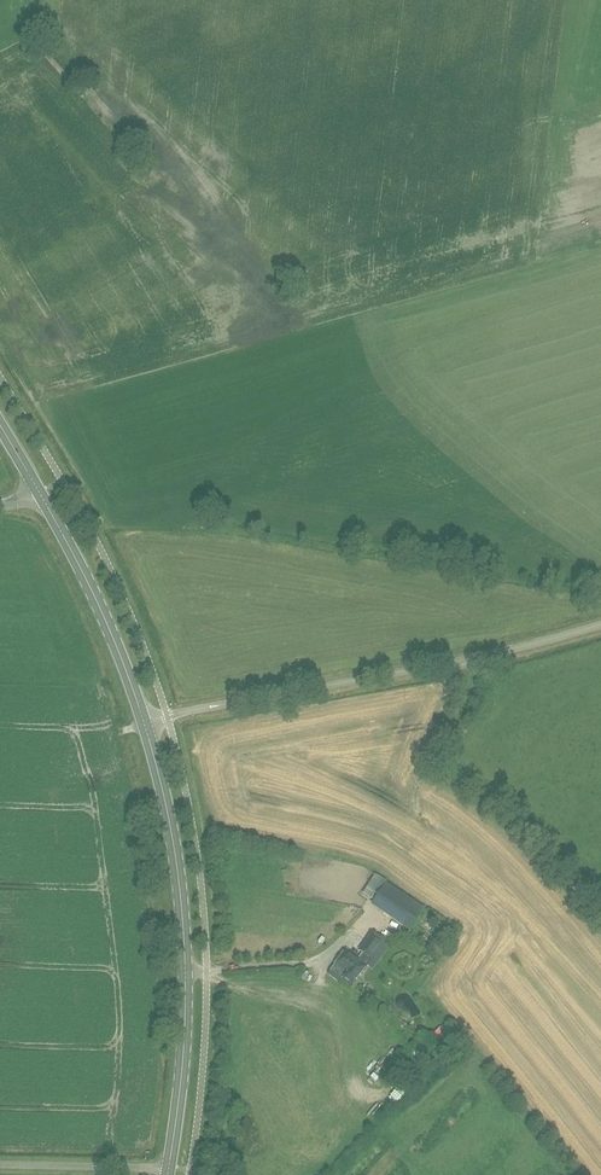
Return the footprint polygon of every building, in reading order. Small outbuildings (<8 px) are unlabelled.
[(412,926),(424,907),(386,882),(386,881),(375,874),(362,894),(373,901),(412,926)] [(378,959),(388,945),(371,932),(359,948),(363,951),(359,957),(346,948),(333,965),(343,972),(339,977),(350,985),(367,963),(373,955),(378,959)]
